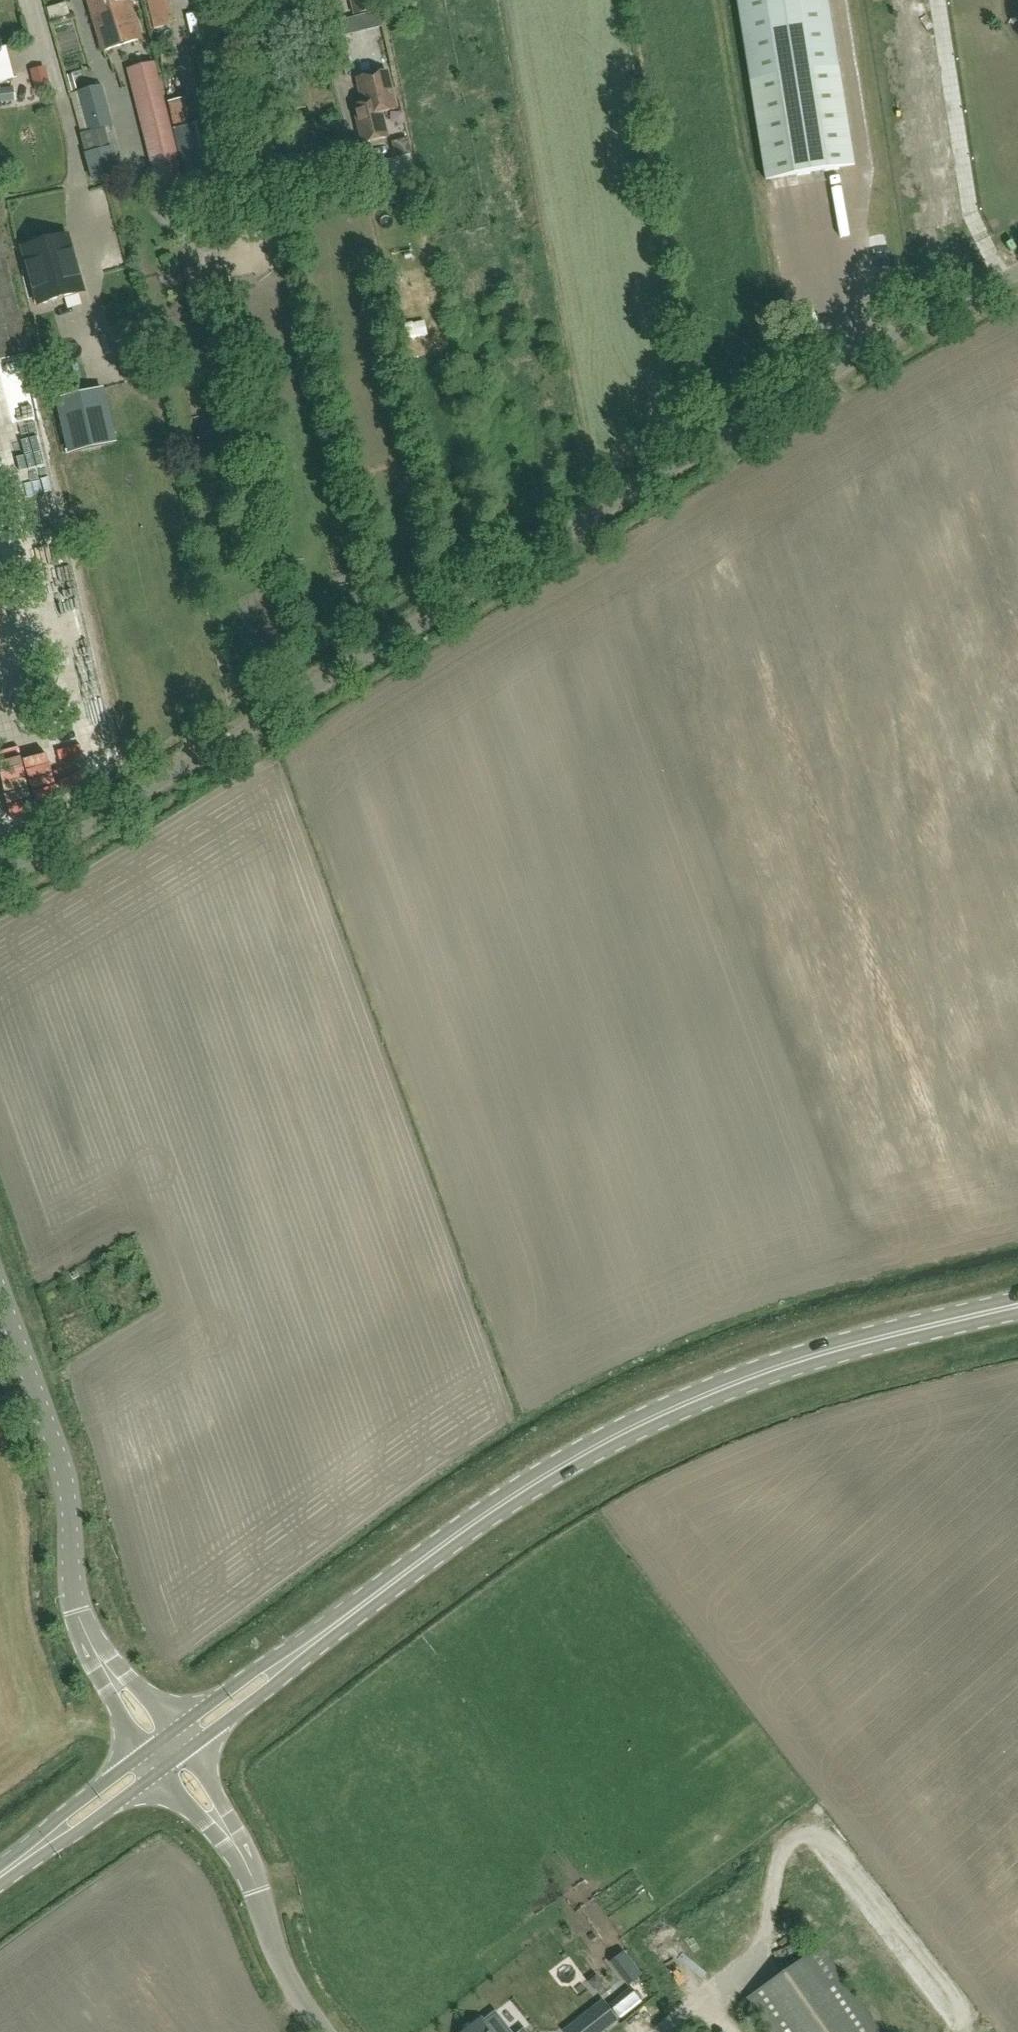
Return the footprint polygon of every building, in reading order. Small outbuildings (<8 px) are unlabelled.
[(141,37),(129,0),(87,0),(102,50),(142,39),(141,37)] [(154,28),(174,24),(168,0),(147,0),(154,28)] [(353,16),(377,10),(374,0),(350,0),(353,16)] [(750,81),(750,82),(839,68),(829,0),(737,0),(750,81)] [(0,49),(0,83),(14,79),(6,47),(0,49)] [(133,89),(158,83),(153,63),(128,69),(133,89)] [(855,168),(839,68),(750,82),(766,182),(855,168)] [(354,108),(361,134),(363,145),(388,139),(382,114),(397,110),(387,73),(358,80),(364,105),(354,108)] [(78,92),(89,132),(114,126),(103,86),(78,92)] [(221,120),(192,126),(187,105),(170,109),(174,130),(190,197),(234,188),(221,120)] [(408,140),(392,144),(396,159),(412,155),(408,140)] [(121,179),(120,158),(112,159),(112,154),(100,155),(102,180),(121,179)] [(185,196),(175,156),(151,162),(162,202),(185,196)] [(69,235),(22,247),(37,302),(51,298),(84,290),(69,235)] [(191,298),(207,294),(200,267),(184,271),(191,298)] [(235,332),(231,316),(217,320),(221,335),(235,332)] [(18,440),(32,439),(28,374),(14,375),(18,440)] [(115,442),(102,388),(56,399),(69,452),(115,442)] [(38,768),(16,776),(30,816),(91,794),(77,757),(40,771),(38,768)] [(818,1950),(750,1997),(775,2031),(876,2031),(818,1950)] [(641,1974),(624,1952),(612,1962),(629,1984),(641,1974)] [(617,2017),(604,2000),(579,2019),(564,2031),(605,2031),(620,2020),(617,2017)] [(466,2031),(490,2031),(481,2020),(466,2031)]
